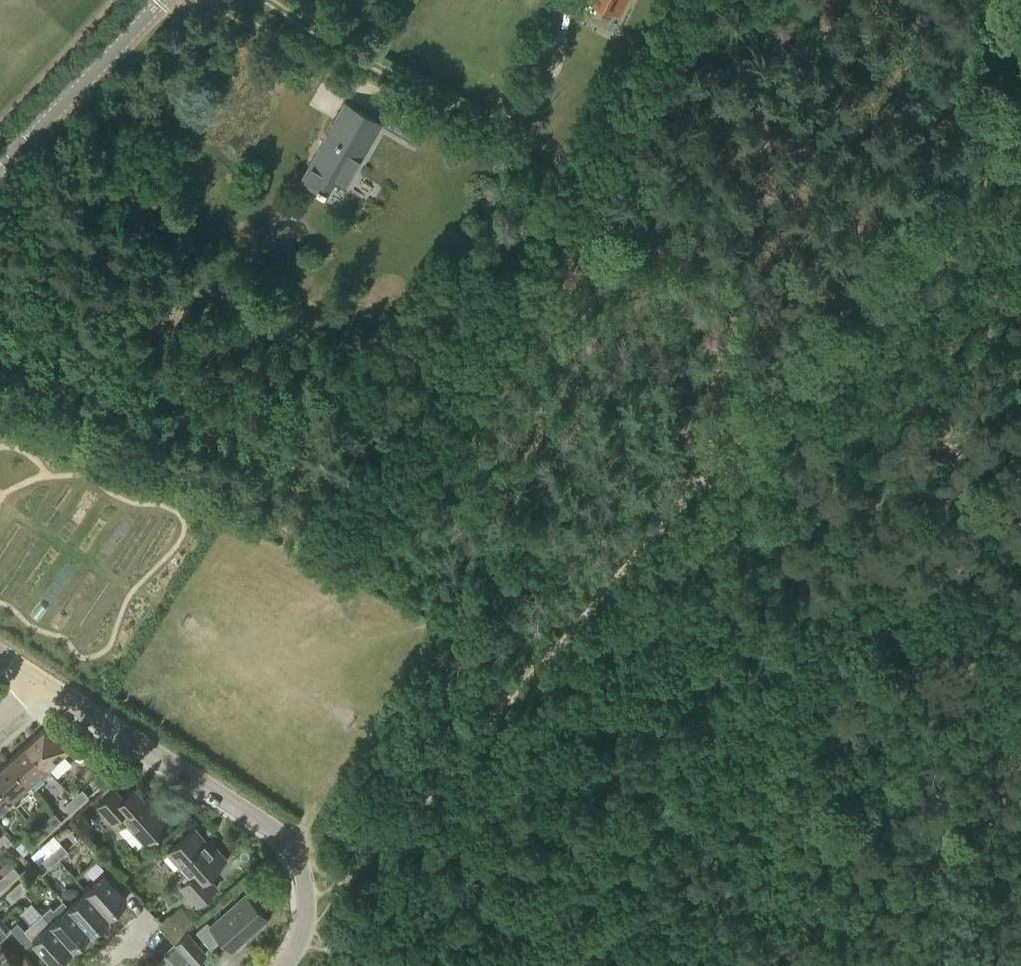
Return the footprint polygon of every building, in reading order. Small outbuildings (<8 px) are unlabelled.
[(626,0),(591,0),(619,14),(626,0)] [(345,187),(381,122),(345,101),(301,179),(326,194),(334,180),(345,187)] [(52,737),(44,728),(25,744),(47,769),(73,746),(60,730),(52,737)] [(29,785),(47,769),(25,744),(7,760),(29,785)] [(29,785),(7,760),(0,767),(0,789),(11,801),(29,785)] [(79,805),(89,796),(82,788),(72,797),(79,805)] [(152,808),(134,788),(123,798),(115,790),(97,805),(109,818),(117,811),(144,842),(168,821),(154,806),(152,808)] [(11,801),(0,789),(0,811),(11,801)] [(69,813),(79,805),(72,797),(63,806),(69,813)] [(43,837),(53,828),(46,820),(36,829),(43,837)] [(212,849),(193,828),(169,849),(192,875),(181,885),(197,903),(217,886),(207,875),(226,858),(216,846),(212,849)] [(33,845),(43,837),(36,829),(27,837),(33,845)] [(61,844),(54,835),(45,842),(59,858),(68,850),(62,843),(61,844)] [(49,868),(59,858),(45,842),(36,850),(44,859),(42,860),(49,868)] [(10,882),(20,873),(13,866),(3,874),(10,882)] [(108,913),(126,897),(104,872),(86,889),(108,913)] [(10,882),(3,874),(0,877),(0,890),(10,882)] [(24,890),(32,883),(26,875),(17,883),(24,890)] [(6,892),(13,900),(24,890),(17,883),(6,892)] [(90,929),(108,913),(86,889),(68,905),(90,929)] [(231,950),(267,917),(246,893),(210,926),(206,921),(196,931),(211,948),(221,939),(231,950)] [(68,905),(63,899),(53,908),(50,904),(42,911),(72,945),(90,929),(68,905)] [(169,916),(183,932),(191,925),(177,909),(169,916)] [(54,962),(72,945),(42,911),(23,928),(54,962)] [(186,932),(175,943),(189,959),(193,962),(204,952),(186,932)] [(165,952),(178,965),(181,965),(189,959),(175,943),(165,952)] [(3,946),(0,949),(0,965),(37,965),(25,953),(17,961),(3,946)]
